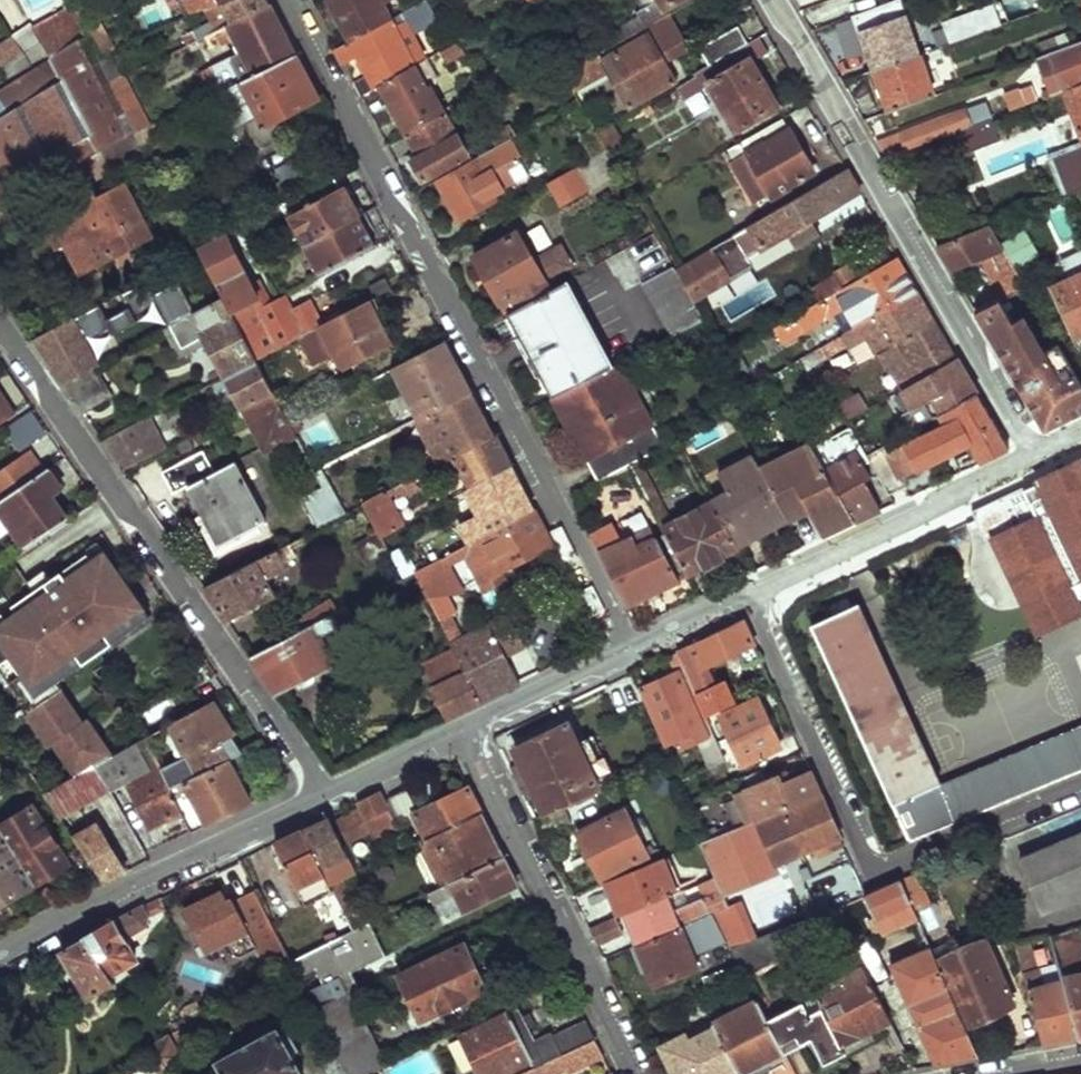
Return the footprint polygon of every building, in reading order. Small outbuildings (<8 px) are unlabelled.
[(227,13),(201,28),(206,36),(217,30),(270,4),(268,0),(224,0),(222,1),(227,13)] [(205,9),(222,1),(224,0),(201,0),(205,9)] [(352,40),(391,19),(380,0),(331,0),(352,40)] [(369,73),(355,82),(362,96),(380,86),(416,66),(415,63),(401,38),(412,33),(441,18),(431,0),(425,0),(391,19),(352,40),(337,48),(344,62),(359,54),(369,73)] [(533,16),(556,5),(554,0),(533,0),(529,2),(526,4),(533,16)] [(638,12),(641,18),(615,31),(620,42),(670,15),(697,0),(661,0),(638,12)] [(976,15),(982,32),(1039,12),(1036,2),(1002,14),(999,6),(976,15)] [(238,37),(244,49),(214,62),(225,87),(242,78),(296,53),(285,32),(270,4),(217,30),(224,43),(238,37)] [(82,28),(71,6),(14,37),(24,52),(29,60),(46,49),(51,58),(86,36),(82,28)] [(609,69),(630,106),(675,79),(664,60),(660,53),(684,39),(670,15),(620,42),(565,72),(574,88),(609,69)] [(947,26),(953,43),(982,32),(976,15),(947,26)] [(86,36),(98,60),(114,53),(117,52),(100,19),(82,28),(86,36)] [(685,54),(696,72),(749,43),(738,26),(685,54)] [(412,33),(401,38),(415,63),(425,57),(412,33)] [(135,130),(110,82),(98,60),(86,36),(51,58),(46,49),(29,60),(35,69),(6,87),(0,91),(0,158),(10,177),(0,183),(0,202),(135,130)] [(4,65),(24,52),(14,37),(0,46),(0,57),(4,65)] [(717,91),(740,129),(780,107),(755,61),(770,52),(761,37),(749,43),(696,72),(697,76),(678,87),(687,98),(704,88),(708,95),(717,91)] [(684,39),(660,53),(664,60),(688,47),(684,39)] [(1065,92),(1080,85),(1080,39),(1047,52),(1065,92)] [(443,51),(450,61),(467,51),(461,40),(443,51)] [(6,87),(35,69),(29,60),(24,52),(4,65),(0,67),(0,77),(6,87)] [(1065,92),(1047,52),(1034,57),(1052,97),(1065,92)] [(98,60),(110,82),(124,75),(114,53),(98,60)] [(242,78),(258,110),(241,118),(256,148),(285,132),(278,118),(319,98),(315,90),(296,53),(242,78)] [(874,71),(890,111),(936,94),(922,53),(874,71)] [(225,87),(214,62),(202,68),(213,92),(225,87)] [(380,86),(407,133),(446,111),(425,73),(421,76),(416,66),(380,86)] [(110,82),(135,130),(149,122),(124,75),(110,82)] [(225,87),(241,118),(258,110),(242,78),(225,87)] [(1035,84),(1004,93),(1009,111),(1040,102),(1035,84)] [(1080,128),(1080,85),(1065,92),(1080,128)] [(913,149),(995,116),(990,102),(906,133),(913,149)] [(407,133),(420,157),(413,162),(423,181),(469,155),(446,111),(407,133)] [(135,130),(140,140),(160,131),(154,120),(149,122),(135,130)] [(750,156),(775,199),(792,188),(791,185),(814,172),(784,120),(729,149),(737,162),(750,156)] [(598,131),(608,150),(611,155),(627,146),(614,122),(598,131)] [(492,135),(498,146),(516,136),(512,127),(492,135)] [(437,179),(459,221),(497,200),(484,178),(493,174),(488,163),(522,146),(516,136),(498,146),(437,179)] [(550,182),(561,202),(619,170),(611,155),(608,150),(597,156),(570,171),(550,182)] [(734,165),(759,207),(775,199),(750,156),(737,162),(734,165)] [(735,234),(748,257),(790,233),(797,245),(818,233),(812,219),(861,191),(849,169),(735,234)] [(79,205),(36,228),(48,251),(65,242),(82,274),(148,236),(119,182),(96,195),(92,189),(75,198),(79,205)] [(290,215),(305,242),(361,214),(345,186),(290,215)] [(305,242),(322,273),(376,244),(361,214),(305,242)] [(939,245),(953,270),(990,255),(1006,249),(992,225),(939,245)] [(1020,266),(1040,253),(1025,228),(1004,241),(1020,266)] [(223,296),(258,361),(321,328),(323,327),(309,302),(293,310),(284,294),(271,301),(259,280),(253,282),(225,229),(196,243),(217,284),(223,296)] [(475,254),(509,314),(552,290),(547,281),(575,265),(564,246),(537,262),(517,230),(475,254)] [(748,257),(754,268),(797,245),(790,233),(748,257)] [(675,268),(692,298),(708,289),(712,295),(731,284),(730,281),(724,271),(748,257),(735,234),(675,268)] [(990,255),(998,270),(1013,262),(1006,249),(990,255)] [(255,261),(258,267),(267,262),(264,256),(255,261)] [(754,268),(748,257),(724,271),(730,281),(754,268)] [(822,302),(775,328),(784,343),(827,319),(840,325),(845,334),(920,292),(900,257),(861,279),(822,301),(822,302)] [(1078,336),(1080,335),(1080,260),(1068,266),(1074,281),(1056,290),(1078,336)] [(258,267),(260,271),(269,266),(267,262),(258,267)] [(992,287),(1000,301),(1002,300),(1028,286),(1013,262),(998,270),(995,272),(1000,283),(992,287)] [(642,282),(673,335),(705,319),(692,298),(675,268),(673,265),(642,282)] [(822,301),(861,279),(853,265),(813,288),(822,302),(822,301)] [(260,271),(264,277),(272,272),(269,266),(260,271)] [(148,276),(102,301),(130,348),(172,325),(175,323),(148,276)] [(509,314),(555,398),(614,367),(568,281),(552,290),(509,314)] [(201,292),(208,304),(223,296),(217,284),(201,292)] [(200,322),(229,377),(258,361),(223,296),(208,304),(175,323),(172,325),(178,335),(200,322)] [(1047,432),(1080,416),(1080,378),(1064,348),(1049,357),(1043,345),(1026,314),(1014,321),(1002,300),(1000,301),(977,312),(1047,432)] [(321,328),(343,369),(391,344),(370,302),(323,327),(321,328)] [(51,364),(65,384),(95,367),(98,365),(84,340),(111,323),(98,304),(34,340),(51,364)] [(899,368),(904,377),(910,385),(926,376),(959,358),(937,320),(879,354),(890,373),(899,368)] [(828,356),(829,358),(851,345),(845,334),(822,347),(823,348),(828,356)] [(1064,348),(1057,338),(1043,345),(1049,357),(1064,348)] [(398,379),(414,411),(381,429),(386,437),(419,420),(473,392),(460,368),(447,342),(361,387),(365,395),(398,379)] [(828,356),(823,348),(809,356),(813,365),(828,356)] [(926,376),(946,412),(979,393),(959,358),(926,376)] [(229,377),(246,407),(275,392),(258,361),(229,377)] [(555,398),(601,481),(630,466),(642,460),(668,446),(624,362),(614,367),(555,398)] [(65,384),(85,413),(116,396),(95,367),(65,384)] [(18,414),(0,387),(0,425),(18,414)] [(852,391),(835,400),(838,405),(855,396),(852,391)] [(246,407),(271,453),(277,450),(269,436),(291,424),(275,392),(246,407)] [(419,420),(442,464),(458,456),(496,437),(485,415),(473,392),(419,420)] [(868,456),(890,494),(906,487),(901,477),(972,443),(983,461),(1011,449),(979,393),(946,412),(868,456)] [(863,412),(855,396),(838,405),(844,415),(847,421),(863,412)] [(114,455),(125,471),(183,441),(166,410),(105,442),(114,455)] [(21,451),(47,434),(32,411),(6,428),(21,451)] [(836,420),(845,435),(853,430),(847,421),(844,415),(836,420)] [(269,436),(277,450),(299,438),(291,424),(269,436)] [(816,426),(806,431),(811,439),(816,448),(825,442),(816,426)] [(458,456),(473,489),(512,467),(505,453),(496,437),(458,456)] [(760,467),(788,516),(788,518),(809,507),(826,536),(835,532),(857,521),(828,469),(816,448),(811,439),(760,467)] [(828,469),(857,521),(870,515),(883,509),(865,482),(871,478),(855,453),(828,469)] [(45,474),(32,456),(0,478),(0,505),(45,474)] [(713,502),(734,540),(754,528),(757,533),(788,516),(760,467),(754,456),(718,475),(728,494),(713,502)] [(1080,618),(1033,510),(1080,487),(1080,459),(1045,477),(973,511),(977,519),(1032,641),(1080,618)] [(630,466),(690,576),(740,550),(734,540),(713,502),(676,523),(642,460),(630,466)] [(191,486),(222,547),(280,518),(271,502),(260,507),(236,463),(191,486)] [(468,491),(482,515),(440,539),(449,556),(536,512),(524,490),(512,467),(473,489),(468,491)] [(295,484),(319,530),(348,515),(323,470),(318,473),(295,484)] [(29,548),(70,520),(53,496),(63,489),(50,471),(45,474),(0,505),(0,513),(4,511),(29,548)] [(365,504),(381,534),(383,537),(406,525),(389,491),(365,504)] [(473,611),(450,570),(472,560),(486,585),(504,577),(501,569),(517,561),(524,567),(534,557),(533,552),(551,542),(536,512),(449,556),(416,574),(456,653),(482,704),(504,693),(522,685),(507,655),(492,627),(468,639),(456,618),(473,611)] [(593,537),(629,605),(681,581),(658,537),(644,543),(640,535),(619,546),(609,528),(593,537)] [(358,545),(370,567),(392,555),(383,537),(381,534),(358,545)] [(206,588),(228,619),(279,595),(268,573),(297,559),(290,545),(206,588)] [(49,747),(54,744),(83,724),(61,692),(63,689),(58,682),(151,619),(99,546),(50,579),(45,572),(27,583),(32,592),(0,615),(0,671),(29,712),(27,716),(49,747)] [(335,600),(293,628),(297,635),(334,616),(342,612),(335,600)] [(812,625),(911,841),(960,821),(943,784),(859,603),(812,625)] [(492,627),(507,655),(525,647),(507,613),(489,622),(492,627)] [(254,657),(276,689),(333,660),(318,633),(337,623),(334,616),(297,635),(254,657)] [(746,668),(761,661),(743,620),(678,651),(708,717),(718,712),(735,705),(726,685),(716,690),(706,666),(739,651),(746,668)] [(482,704),(456,653),(424,670),(450,719),(464,712),(482,704)] [(641,688),(668,749),(698,737),(706,732),(680,671),(641,688)] [(246,754),(217,698),(171,723),(187,754),(162,766),(175,790),(246,754)] [(723,741),(734,764),(740,761),(742,765),(780,745),(758,699),(720,717),(718,712),(708,717),(713,727),(722,723),(729,738),(723,741)] [(95,765),(112,755),(88,720),(83,724),(54,744),(77,775),(95,765)] [(516,747),(548,815),(564,807),(601,791),(570,723),(516,747)] [(960,821),(1080,771),(1080,726),(943,784),(960,821)] [(95,765),(113,790),(127,783),(150,827),(185,810),(175,790),(162,766),(148,736),(112,755),(95,765)] [(700,742),(708,766),(724,761),(717,737),(700,742)] [(175,790),(185,810),(195,830),(225,816),(252,803),(236,772),(252,766),(246,754),(175,790)] [(681,780),(690,798),(735,779),(727,759),(681,780)] [(44,793),(62,818),(113,790),(95,765),(77,775),(66,781),(44,793)] [(741,805),(749,823),(758,819),(820,793),(811,772),(781,784),(778,776),(745,790),(751,801),(741,805)] [(415,813),(427,839),(483,812),(477,799),(470,787),(415,813)] [(305,829),(332,884),(343,879),(367,867),(358,851),(349,855),(344,845),(374,830),(378,837),(399,828),(383,791),(358,804),(361,810),(334,823),(330,816),(305,829)] [(392,798),(402,819),(415,813),(405,791),(392,798)] [(758,819),(777,863),(816,848),(819,855),(843,844),(820,793),(758,819)] [(35,886),(72,864),(35,804),(0,825),(0,830),(35,886)] [(536,820),(544,835),(572,822),(564,807),(548,815),(536,820)] [(579,834),(600,878),(650,855),(629,810),(579,834)] [(427,839),(444,875),(422,885),(426,894),(505,857),(495,838),(483,812),(427,839)] [(701,842),(718,876),(723,885),(739,878),(777,863),(758,819),(749,823),(708,840),(701,842)] [(77,839),(107,882),(121,876),(127,873),(99,826),(77,839)] [(277,842),(307,903),(334,890),(332,884),(305,829),(291,836),(277,842)] [(35,886),(0,830),(0,907),(35,886)] [(1021,861),(1044,916),(1080,900),(1080,835),(1021,861)] [(454,888),(463,907),(517,882),(513,873),(505,857),(426,894),(429,901),(438,896),(454,888)] [(604,883),(619,917),(629,912),(668,896),(680,891),(665,857),(604,883)] [(812,876),(826,910),(864,895),(851,861),(812,876)] [(866,896),(885,937),(920,920),(916,910),(932,903),(919,874),(866,896)] [(682,925),(713,912),(732,904),(723,885),(718,876),(703,882),(711,899),(707,901),(705,898),(673,912),(668,896),(629,912),(642,943),(682,925)] [(713,912),(732,950),(765,937),(739,878),(723,885),(732,904),(713,912)] [(334,890),(339,899),(351,895),(343,879),(332,884),(334,890)] [(438,896),(447,914),(463,907),(454,888),(438,896)] [(236,904),(270,974),(293,962),(291,957),(280,934),(258,892),(236,904)] [(63,951),(88,996),(115,981),(111,973),(136,959),(125,936),(148,927),(150,916),(165,907),(161,898),(138,910),(115,921),(63,951)] [(937,915),(932,903),(916,910),(920,920),(921,922),(937,915)] [(280,934),(291,957),(353,928),(342,905),(280,934)] [(590,928),(598,945),(626,934),(619,917),(590,928)] [(309,992),(316,1009),(350,993),(359,989),(351,973),(386,956),(369,921),(353,928),(291,957),(293,962),(301,977),(316,970),(323,985),(309,992)] [(632,947),(648,988),(699,969),(682,925),(642,943),(632,947)] [(1080,1038),(1080,927),(1051,935),(1065,984),(1080,1038)] [(732,950),(745,975),(796,956),(783,929),(765,937),(732,950)] [(932,949),(958,1008),(966,1026),(983,1019),(986,1025),(998,1020),(996,1014),(1013,1007),(984,941),(955,953),(950,942),(932,949)] [(1017,945),(1044,1045),(1063,1041),(1080,1038),(1065,984),(1042,989),(1029,941),(1017,945)] [(855,950),(863,968),(872,986),(888,978),(871,943),(855,950)] [(400,976),(421,1021),(486,990),(464,945),(400,976)] [(892,963),(918,1025),(958,1008),(932,949),(931,946),(892,963)] [(824,1012),(842,1046),(890,1022),(872,986),(863,968),(814,990),(824,1012)] [(739,1073),(772,1073),(768,1063),(785,1054),(767,1020),(758,1001),(714,1022),(716,1028),(739,1073)] [(484,1073),(509,1073),(535,1062),(538,1067),(595,1040),(586,1023),(554,1039),(552,1033),(535,1042),(529,1030),(536,1027),(530,1014),(523,1017),(515,1002),(507,1006),(510,1012),(465,1034),(484,1073)] [(767,1020),(785,1054),(813,1041),(825,1066),(846,1056),(842,1046),(824,1012),(809,1018),(801,1004),(767,1020)] [(918,1025),(935,1066),(963,1060),(979,1057),(966,1026),(958,1008),(918,1025)] [(674,1073),(739,1073),(716,1028),(689,1040),(687,1036),(661,1048),(674,1073)] [(223,1073),(304,1073),(279,1029),(216,1061),(223,1073)] [(155,1044),(162,1056),(168,1066),(180,1058),(167,1036),(155,1044)] [(565,1072),(565,1073),(571,1073),(604,1059),(595,1040),(538,1067),(523,1073),(561,1073),(565,1072)] [(161,1073),(173,1073),(168,1066),(162,1056),(154,1062),(158,1069),(161,1073)] [(158,1069),(154,1062),(132,1073),(149,1073),(158,1069)]
